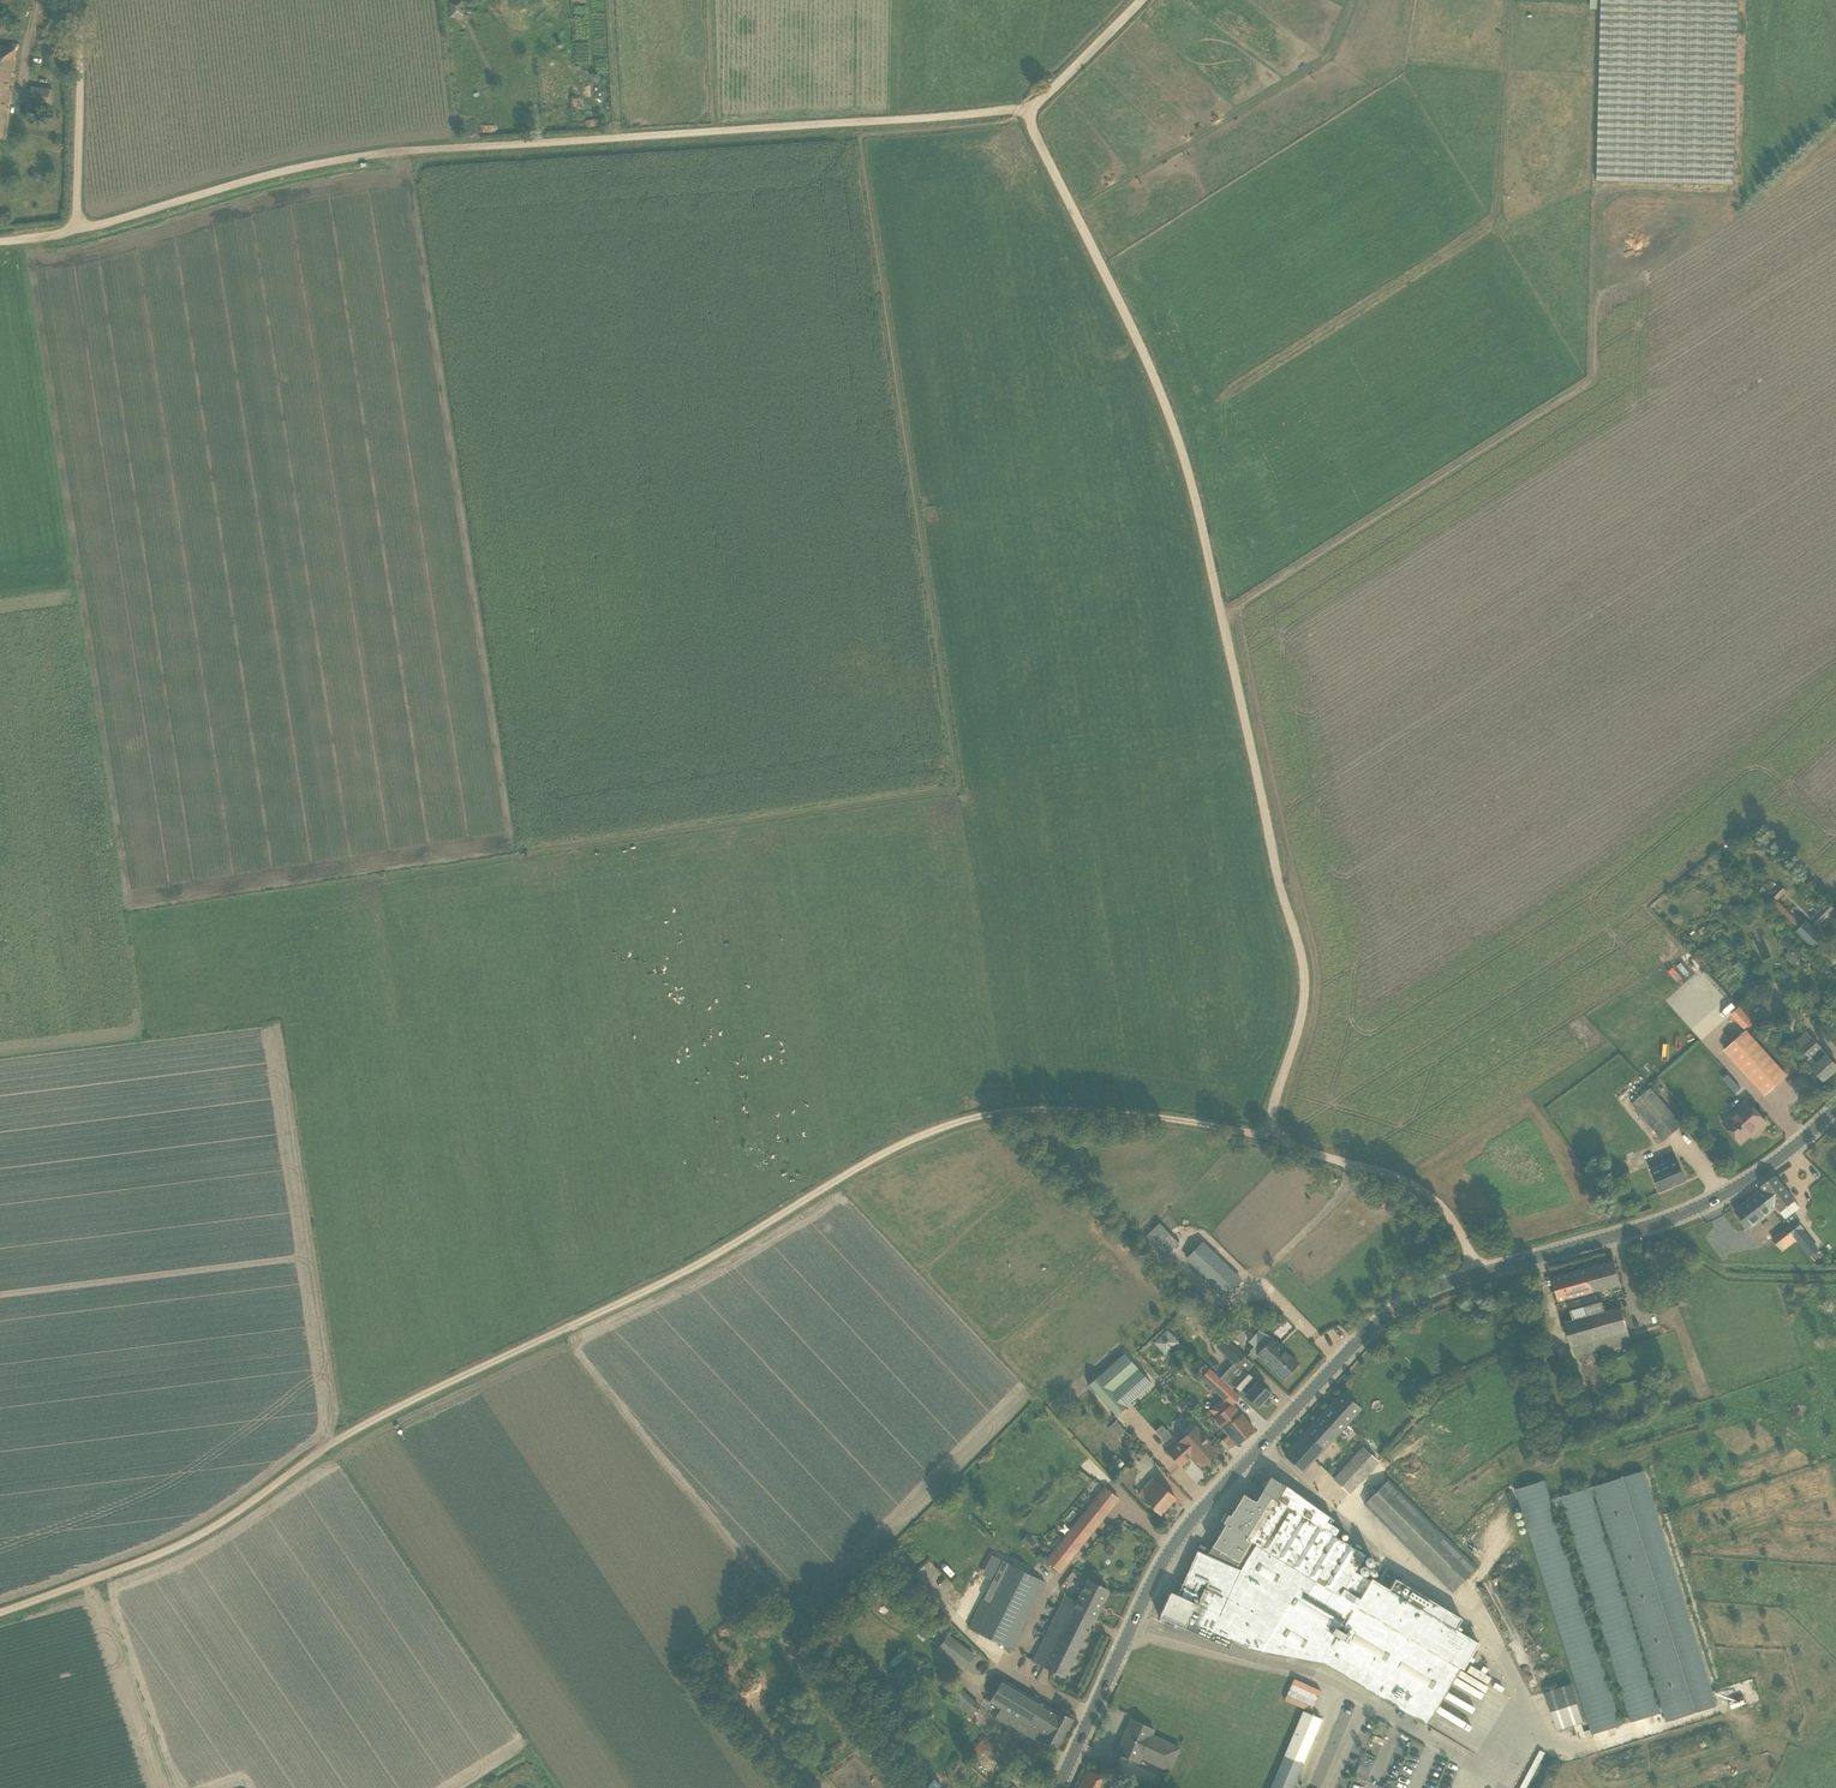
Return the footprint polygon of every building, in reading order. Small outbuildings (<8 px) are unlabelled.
[(1597,181),(1733,184),(1738,0),(1601,0),(1597,181)] [(450,17),(464,15),(464,9),(461,10),(460,7),(464,6),(463,1),(449,2),(449,8),(451,8),(451,11),(450,11),(450,17)] [(3,135),(15,48),(0,46),(0,135),(3,135)] [(49,88),(32,87),(30,105),(48,107),(49,88)] [(1765,896),(1772,889),(1766,883),(1759,890),(1765,896)] [(1801,922),(1778,900),(1787,891),(1782,886),(1769,900),(1796,926),(1801,922)] [(1812,917),(1819,926),(1835,909),(1831,905),(1823,912),(1820,909),(1812,917)] [(1813,947),(1823,937),(1807,921),(1797,931),(1813,947)] [(1805,955),(1799,949),(1796,945),(1786,954),(1789,958),(1795,964),(1805,955)] [(1763,1000),(1771,1013),(1781,1006),(1773,994),(1763,1000)] [(1743,1010),(1761,1029),(1773,1018),(1755,999),(1743,1010)] [(1740,1006),(1731,1015),(1744,1029),(1753,1021),(1740,1006)] [(1725,1050),(1765,1094),(1786,1075),(1746,1031),(1725,1050)] [(1812,1068),(1824,1081),(1835,1070),(1835,1064),(1827,1054),(1827,1055),(1820,1047),(1813,1039),(1802,1048),(1809,1056),(1805,1060),(1812,1068)] [(1663,1141),(1669,1136),(1669,1137),(1683,1125),(1652,1087),(1642,1096),(1632,1103),(1651,1127),(1663,1141)] [(1768,1123),(1747,1100),(1722,1122),(1741,1143),(1757,1129),(1759,1131),(1768,1123)] [(1650,1165),(1649,1166),(1652,1172),(1660,1191),(1687,1180),(1679,1161),(1678,1161),(1675,1154),(1667,1158),(1670,1165),(1653,1172),(1650,1165)] [(1762,1186),(1761,1187),(1763,1188),(1780,1211),(1794,1200),(1775,1176),(1762,1186)] [(1749,1227),(1777,1207),(1763,1188),(1735,1210),(1749,1227)] [(1774,1239),(1783,1250),(1803,1235),(1794,1223),(1774,1239)] [(1226,1296),(1241,1281),(1202,1242),(1187,1257),(1226,1296)] [(1586,1268),(1593,1293),(1611,1288),(1612,1292),(1622,1289),(1621,1285),(1614,1260),(1586,1268)] [(1575,1357),(1598,1350),(1589,1317),(1595,1315),(1593,1307),(1595,1303),(1593,1293),(1586,1268),(1552,1278),(1559,1302),(1568,1300),(1573,1319),(1565,1321),(1565,1323),(1572,1348),(1575,1357)] [(1533,1283),(1522,1286),(1526,1297),(1536,1293),(1533,1283)] [(1595,1315),(1589,1317),(1598,1350),(1632,1341),(1622,1307),(1611,1310),(1605,1312),(1595,1315)] [(1287,1320),(1275,1331),(1281,1337),(1293,1325),(1287,1320)] [(1154,1342),(1167,1354),(1179,1340),(1165,1328),(1154,1342)] [(1257,1355),(1283,1379),(1298,1363),(1266,1333),(1249,1351),(1256,1357),(1257,1355)] [(1243,1356),(1224,1337),(1216,1345),(1236,1364),(1243,1356)] [(1116,1416),(1152,1384),(1125,1353),(1088,1385),(1116,1416)] [(1202,1377),(1213,1387),(1220,1379),(1209,1370),(1202,1377)] [(1258,1406),(1270,1393),(1258,1382),(1257,1382),(1251,1376),(1250,1376),(1244,1371),(1237,1378),(1228,1370),(1220,1377),(1232,1388),(1235,1385),(1239,1389),(1240,1389),(1246,1394),(1245,1395),(1258,1406)] [(1411,1381),(1415,1386),(1420,1384),(1418,1377),(1410,1380),(1411,1381)] [(1333,1438),(1359,1408),(1343,1393),(1342,1394),(1341,1395),(1336,1401),(1334,1403),(1285,1456),(1302,1472),(1333,1438)] [(1662,1400),(1665,1408),(1672,1406),(1669,1397),(1662,1400)] [(1214,1418),(1229,1435),(1224,1439),(1231,1447),(1236,1443),(1237,1444),(1254,1430),(1232,1404),(1214,1418)] [(1116,1420),(1107,1428),(1117,1439),(1126,1431),(1116,1420)] [(1598,1421),(1590,1424),(1593,1434),(1602,1431),(1598,1421)] [(1163,1424),(1156,1429),(1166,1440),(1172,1434),(1163,1424)] [(1208,1443),(1210,1442),(1195,1426),(1167,1451),(1181,1466),(1193,1455),(1202,1464),(1216,1451),(1208,1443)] [(1426,1441),(1406,1461),(1413,1468),(1434,1448),(1426,1441)] [(1333,1479),(1349,1493),(1378,1461),(1363,1447),(1333,1479)] [(1426,1724),(1460,1667),(1463,1668),(1477,1645),(1458,1633),(1460,1630),(1457,1629),(1455,1632),(1454,1631),(1460,1621),(1394,1581),(1388,1591),(1355,1571),(1365,1554),(1335,1536),(1340,1528),(1331,1524),(1334,1520),(1286,1485),(1281,1482),(1271,1476),(1256,1501),(1243,1493),(1231,1515),(1226,1512),(1221,1521),(1225,1524),(1212,1546),(1211,1549),(1208,1555),(1197,1550),(1177,1594),(1171,1591),(1159,1616),(1229,1648),(1232,1641),(1247,1647),(1323,1662),(1368,1689),(1426,1724)] [(1144,1500),(1160,1515),(1175,1497),(1153,1477),(1149,1482),(1155,1487),(1144,1500)] [(1687,1712),(1685,1705),(1692,1703),(1622,1477),(1595,1485),(1590,1487),(1592,1492),(1597,1491),(1663,1705),(1659,1707),(1660,1713),(1665,1711),(1672,1709),(1674,1716),(1687,1712)] [(1475,1567),(1447,1537),(1388,1479),(1364,1503),(1366,1505),(1451,1591),(1475,1567)] [(1561,1502),(1559,1496),(1551,1499),(1546,1484),(1545,1479),(1515,1489),(1591,1734),(1622,1725),(1631,1722),(1629,1716),(1620,1719),(1552,1504),(1561,1502)] [(1104,1486),(1084,1511),(1100,1524),(1120,1499),(1104,1486)] [(1590,1487),(1559,1496),(1561,1502),(1629,1716),(1631,1722),(1660,1713),(1659,1707),(1592,1492),(1590,1487)] [(1084,1511),(1065,1536),(1080,1548),(1100,1524),(1084,1511)] [(1027,1547),(1033,1540),(1027,1534),(1020,1542),(1027,1547)] [(1065,1536),(1045,1561),(1060,1573),(1080,1548),(1065,1536)] [(1208,1555),(1211,1549),(1200,1544),(1197,1550),(1208,1555)] [(1003,1560),(969,1628),(1011,1649),(1045,1582),(1003,1560)] [(1065,1595),(1058,1610),(1070,1616),(1062,1632),(1081,1642),(1108,1590),(1087,1580),(1077,1601),(1065,1595)] [(1062,1632),(1070,1616),(1058,1610),(1044,1636),(1057,1642),(1062,1632)] [(1065,1676),(1081,1642),(1062,1632),(1057,1642),(1044,1666),(1065,1676)] [(940,1647),(965,1666),(973,1655),(949,1636),(940,1647)] [(1044,1666),(1057,1642),(1044,1636),(1033,1660),(1044,1666)] [(1284,1699),(1311,1711),(1321,1690),(1294,1678),(1284,1699)] [(1041,1740),(1057,1748),(1073,1719),(1057,1710),(1056,1712),(1003,1679),(990,1701),(1001,1708),(995,1719),(1009,1727),(1011,1724),(1034,1738),(1038,1731),(1044,1734),(1041,1740)] [(1572,1683),(1546,1691),(1558,1730),(1584,1722),(1572,1683)] [(971,1715),(979,1706),(958,1687),(950,1696),(971,1715)] [(1303,1710),(1284,1756),(1303,1764),(1322,1719),(1303,1710)] [(1364,1748),(1376,1720),(1364,1716),(1353,1743),(1364,1748)] [(1174,1761),(1174,1759),(1180,1748),(1151,1735),(1154,1729),(1132,1719),(1117,1752),(1139,1762),(1141,1757),(1156,1763),(1160,1754),(1174,1761)] [(992,1742),(986,1737),(973,1752),(979,1757),(992,1742)] [(1055,1767),(1050,1763),(1049,1764),(1050,1764),(1047,1768),(1047,1769),(1047,1771),(1047,1772),(1048,1772),(1049,1773),(1050,1773),(1052,1772),(1053,1772),(1053,1771),(1052,1771),(1055,1767)] [(1087,1769),(1078,1787),(1114,1787),(1117,1782),(1087,1769)] [(941,1786),(934,1780),(929,1785),(932,1787),(939,1787),(941,1786)]
